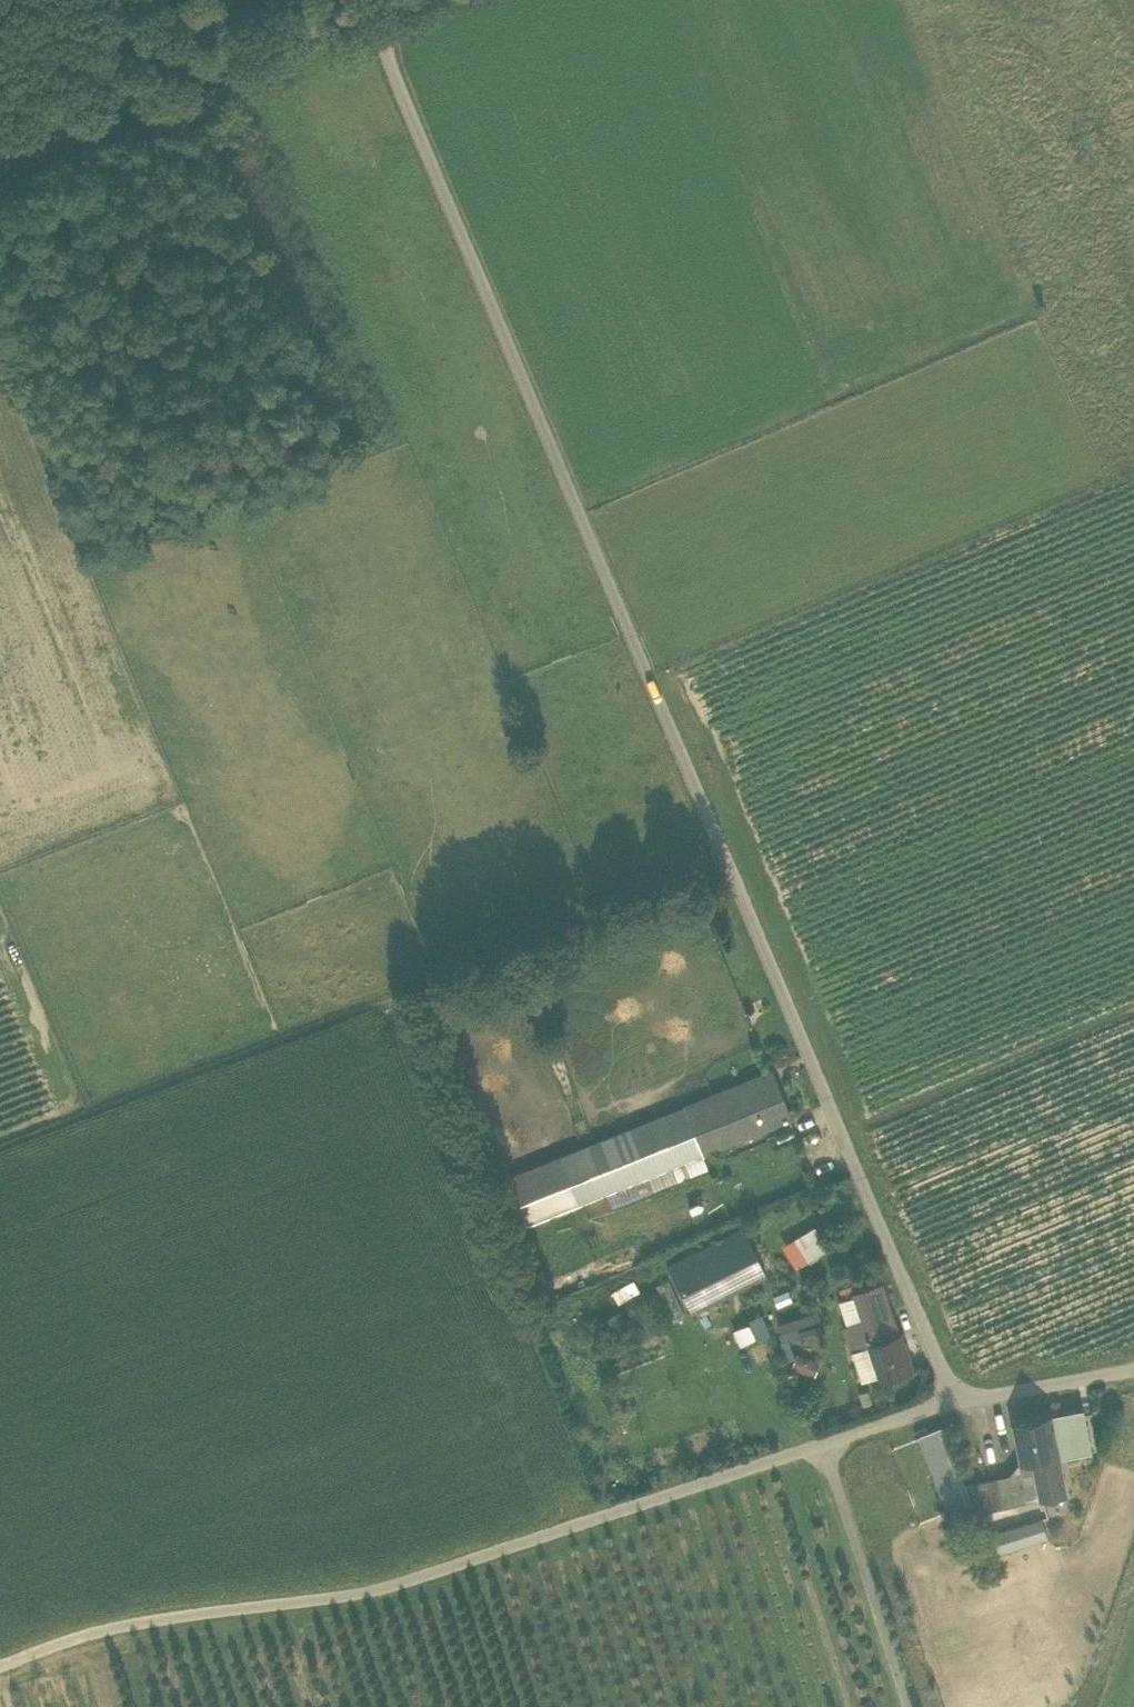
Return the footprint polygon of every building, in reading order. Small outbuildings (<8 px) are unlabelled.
[(696,1106),(772,1076),(770,1070),(494,1182),(496,1187),(554,1164),(571,1206),(582,1202),(564,1160),(696,1106)] [(696,1106),(713,1149),(789,1119),(772,1076),(696,1106)] [(564,1160),(582,1202),(713,1149),(696,1106),(564,1160)] [(496,1187),(512,1230),(571,1206),(554,1164),(496,1187)] [(794,1238),(807,1261),(828,1248),(815,1226),(794,1238)] [(667,1265),(691,1311),(765,1274),(741,1228),(667,1265)] [(854,1293),(863,1320),(878,1316),(886,1338),(898,1334),(881,1284),(854,1293)] [(900,1334),(898,1334),(886,1338),(878,1316),(863,1320),(870,1343),(879,1371),(881,1378),(911,1368),(900,1334)] [(852,1350),(854,1349),(870,1343),(863,1320),(845,1326),(852,1350)] [(879,1371),(870,1343),(854,1349),(863,1376),(879,1371)] [(1083,1410),(1050,1416),(1058,1456),(1085,1451),(1083,1436),(1088,1435),(1083,1410)] [(1065,1492),(1058,1456),(1050,1416),(1013,1423),(1021,1462),(1033,1460),(1041,1497),(1065,1492)] [(919,1436),(942,1496),(964,1484),(942,1427),(943,1427),(942,1425),(940,1426),(917,1436),(917,1435),(915,1436),(916,1438),(918,1438),(918,1436),(919,1436)] [(1021,1462),(1011,1475),(1016,1502),(1041,1497),(1033,1460),(1021,1462)] [(976,1510),(1016,1502),(1011,1475),(967,1483),(976,1510)] [(972,1504),(964,1484),(942,1496),(949,1513),(972,1504)] [(989,1535),(994,1552),(1046,1536),(1041,1518),(989,1535)]
